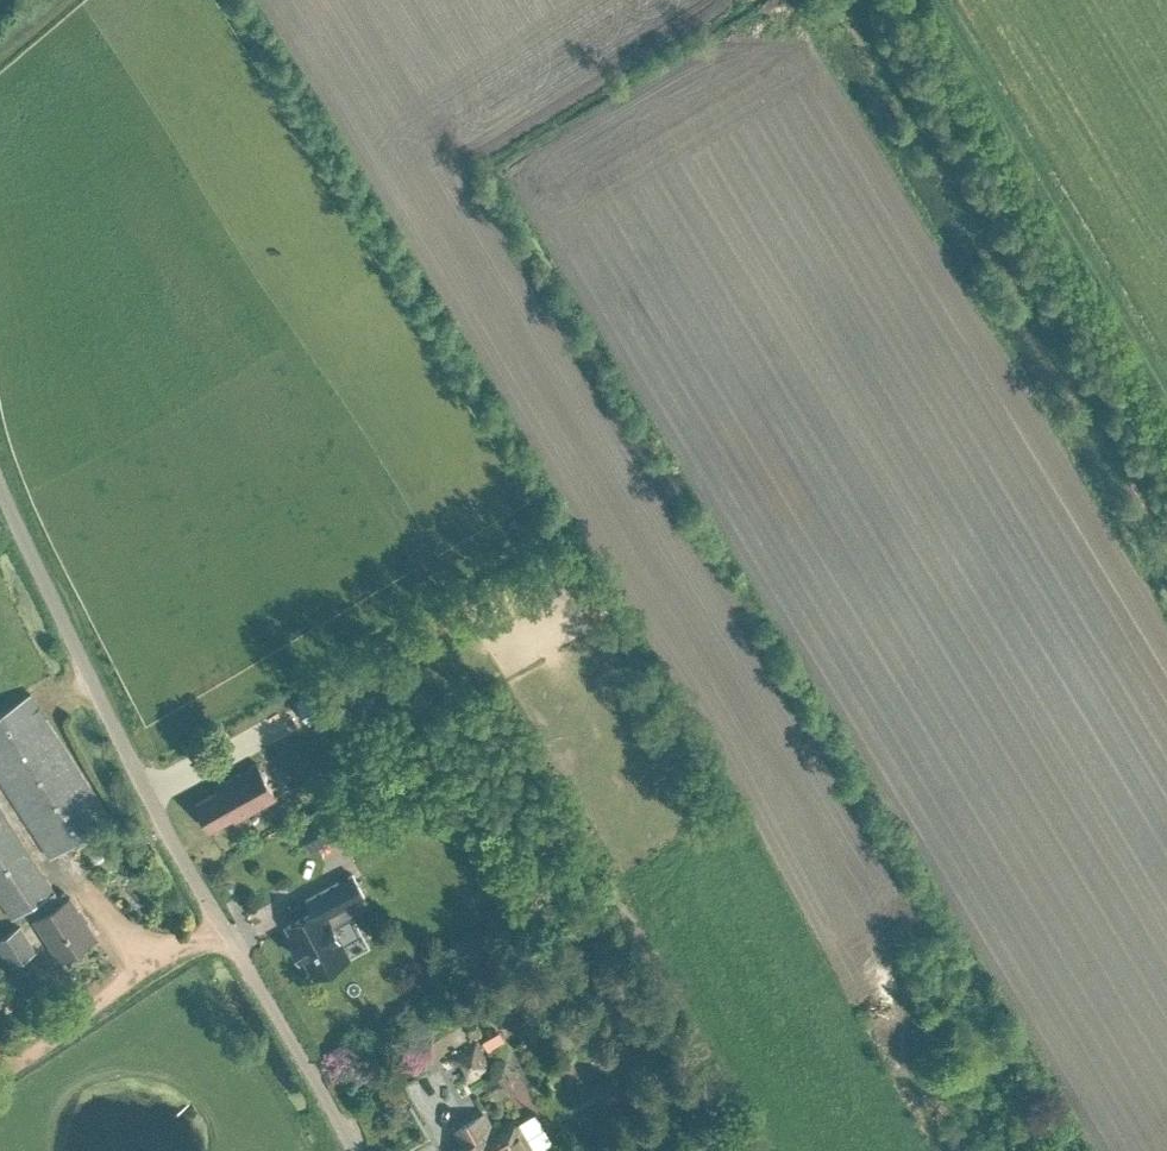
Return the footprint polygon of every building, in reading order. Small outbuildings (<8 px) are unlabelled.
[(297,700),(308,721),(362,690),(350,670),(297,700)] [(111,816),(31,692),(0,711),(0,778),(50,855),(111,816)] [(259,749),(283,742),(277,723),(253,730),(259,749)] [(218,789),(195,802),(210,828),(233,815),(235,819),(276,796),(256,761),(215,784),(218,789)] [(0,803),(0,895),(5,904),(7,902),(15,914),(30,904),(37,915),(35,916),(61,956),(95,934),(70,894),(62,899),(0,803)] [(341,829),(329,807),(297,825),(310,847),(341,829)] [(301,957),(304,955),(314,974),(350,955),(332,922),(340,918),(336,910),(365,894),(352,871),(338,879),(311,894),(318,907),(287,924),(296,941),(293,942),(301,957)] [(38,948),(21,923),(0,935),(0,947),(11,964),(38,948)] [(497,1030),(493,1022),(482,1027),(487,1036),(483,1039),(488,1048),(505,1038),(499,1029),(497,1030)] [(477,1039),(449,1054),(454,1063),(459,1060),(465,1071),(460,1074),(465,1082),(492,1067),(477,1039)] [(495,1131),(484,1112),(456,1128),(466,1145),(454,1150),(531,1150),(514,1121),(495,1131)]
